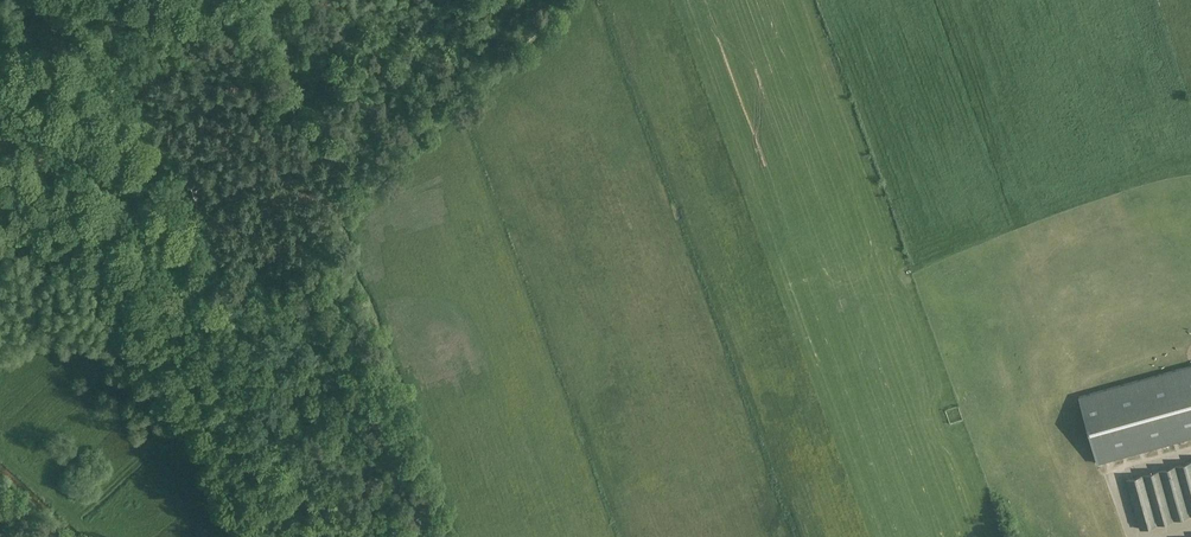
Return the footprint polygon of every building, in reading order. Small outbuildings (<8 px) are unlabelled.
[(1093,454),(1096,462),(1190,436),(1190,365),(1077,396),(1093,454)] [(1125,479),(1139,530),(1190,515),(1190,461),(1125,479)]
